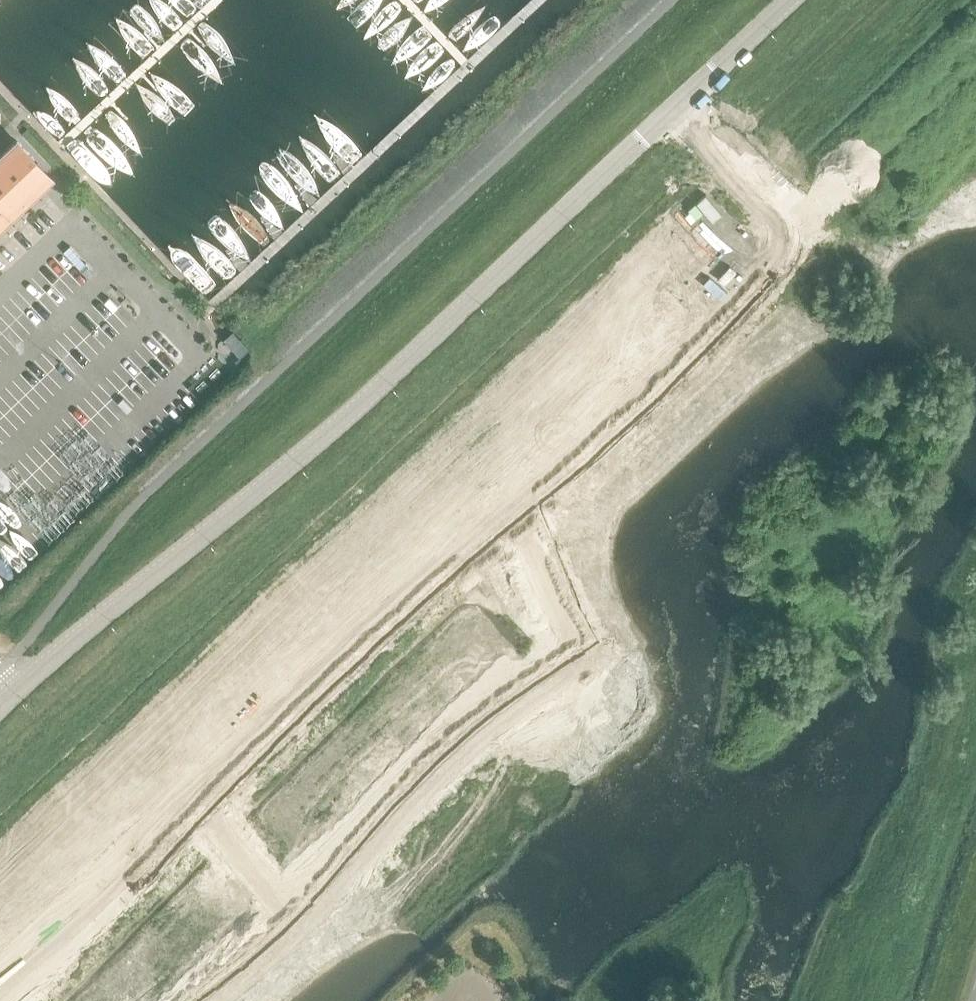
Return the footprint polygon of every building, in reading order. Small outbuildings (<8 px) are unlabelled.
[(33,160),(34,159),(17,140),(0,156),(0,225),(40,187),(23,168),(33,159),(33,160)] [(674,250),(656,266),(686,298),(704,281),(674,250)] [(656,266),(639,282),(669,314),(686,298),(656,266)] [(630,282),(624,288),(632,297),(638,291),(630,282)] [(610,324),(592,341),(622,372),(640,355),(610,324)] [(583,340),(577,346),(585,355),(592,349),(583,340)] [(558,353),(552,359),(560,368),(566,362),(558,353)] [(507,401),(501,407),(509,416),(515,410),(507,401)] [(463,430),(458,436),(466,445),(472,439),(463,430)] [(413,479),(407,484),(415,493),(421,488),(413,479)] [(378,500),(373,505),(381,514),(387,509),(378,500)] [(327,548),(321,554),(330,563),(336,557),(327,548)] [(266,610),(260,616),(268,625),(275,619),(266,610)] [(455,655),(448,660),(456,670),(462,665),(455,655)] [(215,658),(209,664),(217,673),(223,667),(215,658)] [(425,669),(419,674),(427,683),(434,678),(425,669)] [(201,682),(195,688),(204,696),(210,691),(201,682)] [(609,687),(599,694),(603,701),(614,694),(609,687)] [(569,699),(549,712),(572,749),(593,735),(569,699)] [(598,704),(588,711),(592,718),(603,711),(598,704)] [(382,718),(376,724),(385,732),(391,726),(382,718)] [(150,730),(144,736),(153,745),(159,739),(150,730)] [(537,735),(528,743),(533,749),(542,741),(537,735)] [(126,761),(120,766),(128,775),(134,769),(126,761)] [(336,768),(330,774),(339,782),(345,776),(336,768)] [(493,781),(484,790),(490,796),(499,787),(493,781)] [(312,786),(307,793),(316,801),(322,794),(312,786)] [(75,809),(69,815),(77,824),(83,818),(75,809)] [(59,830),(53,836),(61,845),(67,839),(59,830)] [(437,838),(428,847),(434,853),(442,844),(437,838)] [(266,840),(261,846),(270,854),(275,847),(266,840)] [(419,847),(411,856),(417,862),(425,852),(419,847)] [(8,879),(2,885),(10,893),(16,887),(8,879)] [(228,889),(222,894),(229,904),(236,898),(228,889)] [(221,903),(202,919),(229,952),(249,936),(221,903)] [(177,922),(170,927),(178,937),(185,932),(177,922)] [(162,929),(143,943),(170,977),(189,963),(162,929)] [(143,943),(125,958),(151,992),(170,977),(143,943)] [(121,965),(115,970),(122,980),(129,975),(121,965)] [(96,996),(101,1000),(109,1000),(111,999),(102,990),(96,996)]
